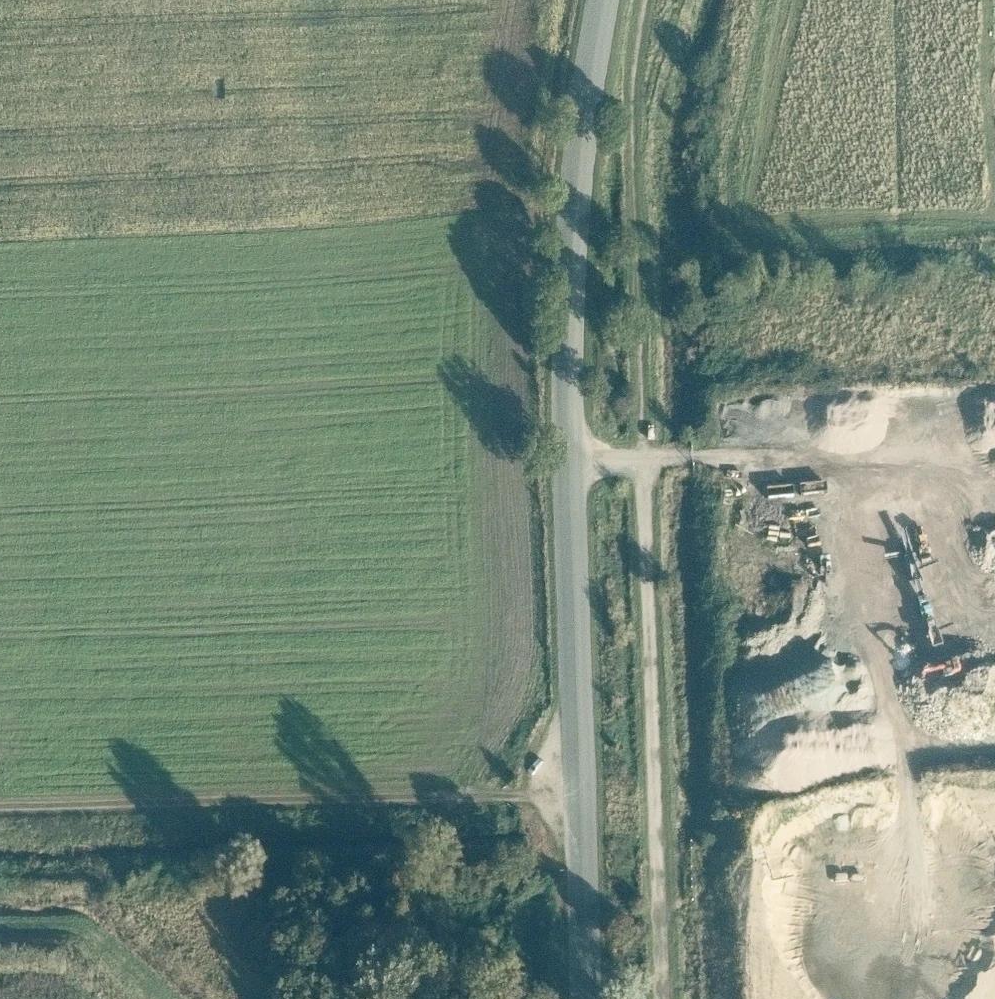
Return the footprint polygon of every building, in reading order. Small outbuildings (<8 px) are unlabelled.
[(789,544),(792,528),(773,525),(770,540),(789,544)]
